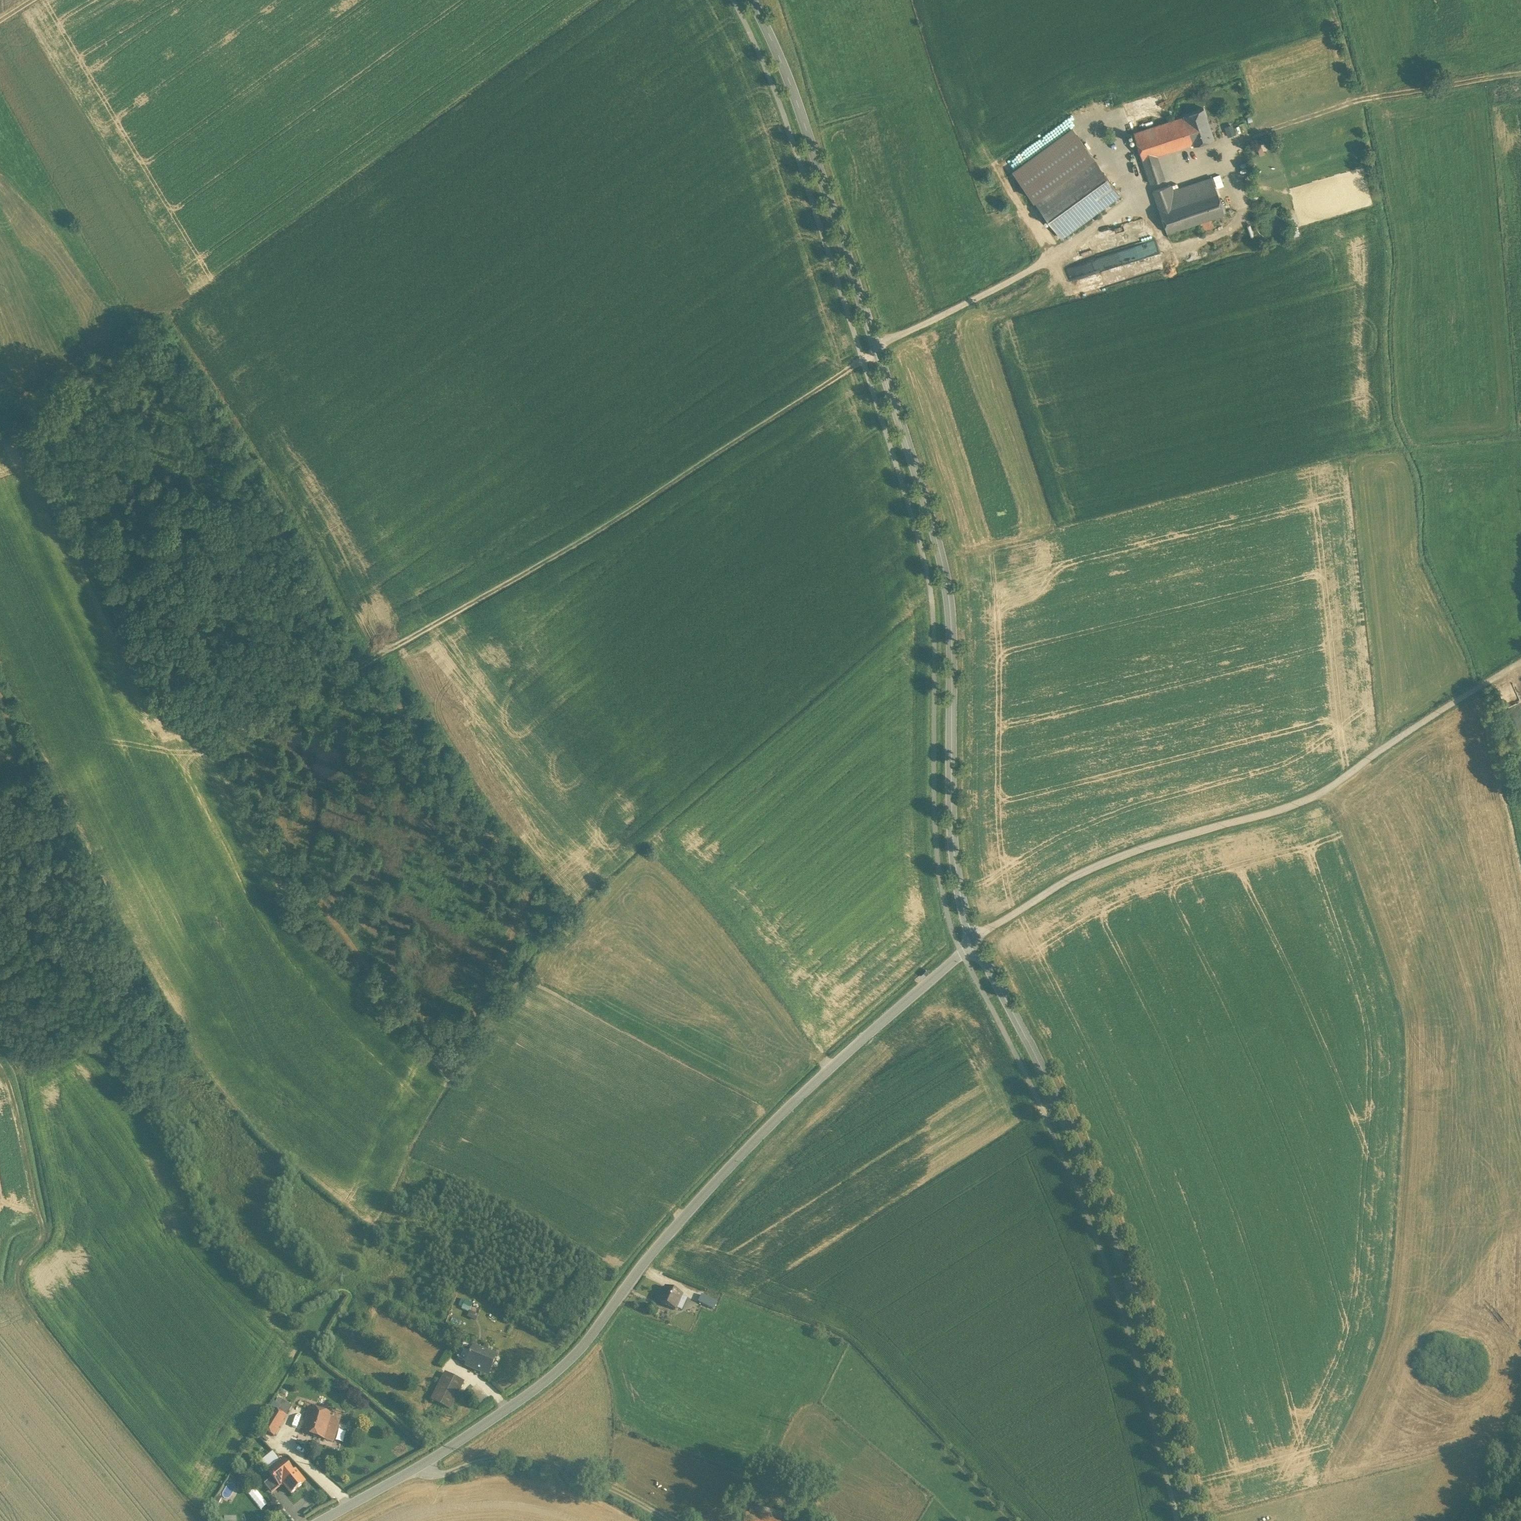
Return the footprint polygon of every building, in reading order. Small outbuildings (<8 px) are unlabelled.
[(1204,107),(1183,114),(1184,115),(1193,143),(1193,144),(1214,137),(1204,107)] [(1184,115),(1133,132),(1144,164),(1156,161),(1157,160),(1155,156),(1168,151),(1173,150),(1193,143),(1184,115)] [(1224,125),(1228,135),(1236,132),(1233,122),(1224,125)] [(1092,155),(1073,129),(1014,172),(1033,198),(1092,155)] [(1092,155),(1033,198),(1061,237),(1120,194),(1092,155)] [(1156,161),(1144,164),(1150,183),(1162,179),(1156,161)] [(1212,177),(1173,190),(1177,202),(1216,188),(1216,186),(1215,186),(1212,177)] [(1171,184),(1153,190),(1159,208),(1177,202),(1173,190),(1171,184)] [(1177,202),(1159,208),(1167,232),(1225,213),(1224,212),(1219,196),(1216,188),(1177,202)] [(1225,213),(1167,232),(1170,240),(1227,222),(1225,213)] [(1084,295),(1162,270),(1153,238),(1143,218),(1099,232),(1069,248),(1084,295)] [(1379,713),(1380,725),(1389,724),(1387,712),(1379,713)] [(687,1297),(666,1287),(659,1303),(675,1311),(676,1309),(681,1310),(687,1297)] [(716,1302),(702,1295),(698,1302),(713,1309),(716,1302)] [(458,1306),(469,1311),(473,1302),(461,1297),(458,1306)] [(496,1357),(464,1344),(458,1359),(468,1363),(467,1365),(488,1374),(496,1357)] [(463,1382),(446,1373),(432,1400),(450,1409),(463,1382)] [(291,1406),(279,1398),(276,1403),(281,1406),(278,1411),(286,1416),(291,1406)] [(278,1411),(272,1407),(267,1415),(271,1417),(263,1430),(273,1436),(286,1416),(278,1411)] [(341,1417),(309,1407),(302,1433),(326,1440),(334,1443),(339,1427),(338,1427),(341,1417)] [(295,1474),(281,1458),(279,1460),(280,1462),(267,1473),(280,1488),(288,1481),(287,1481),(295,1474)] [(757,1505),(755,1513),(781,1520),(783,1512),(757,1505)]
